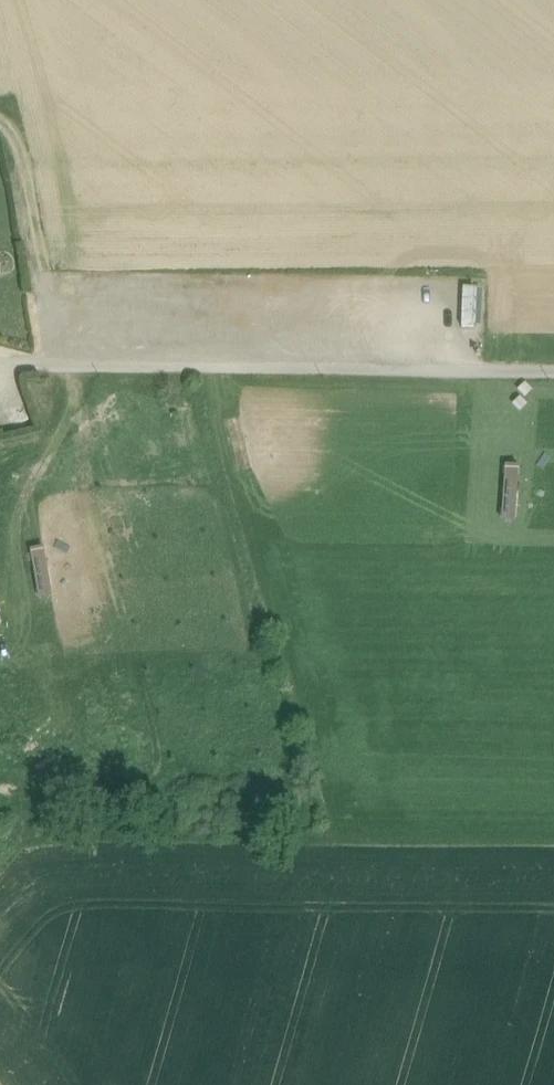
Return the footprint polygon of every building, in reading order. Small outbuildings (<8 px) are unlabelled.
[(464,285),(463,325),(478,325),(478,286),(464,285)]
